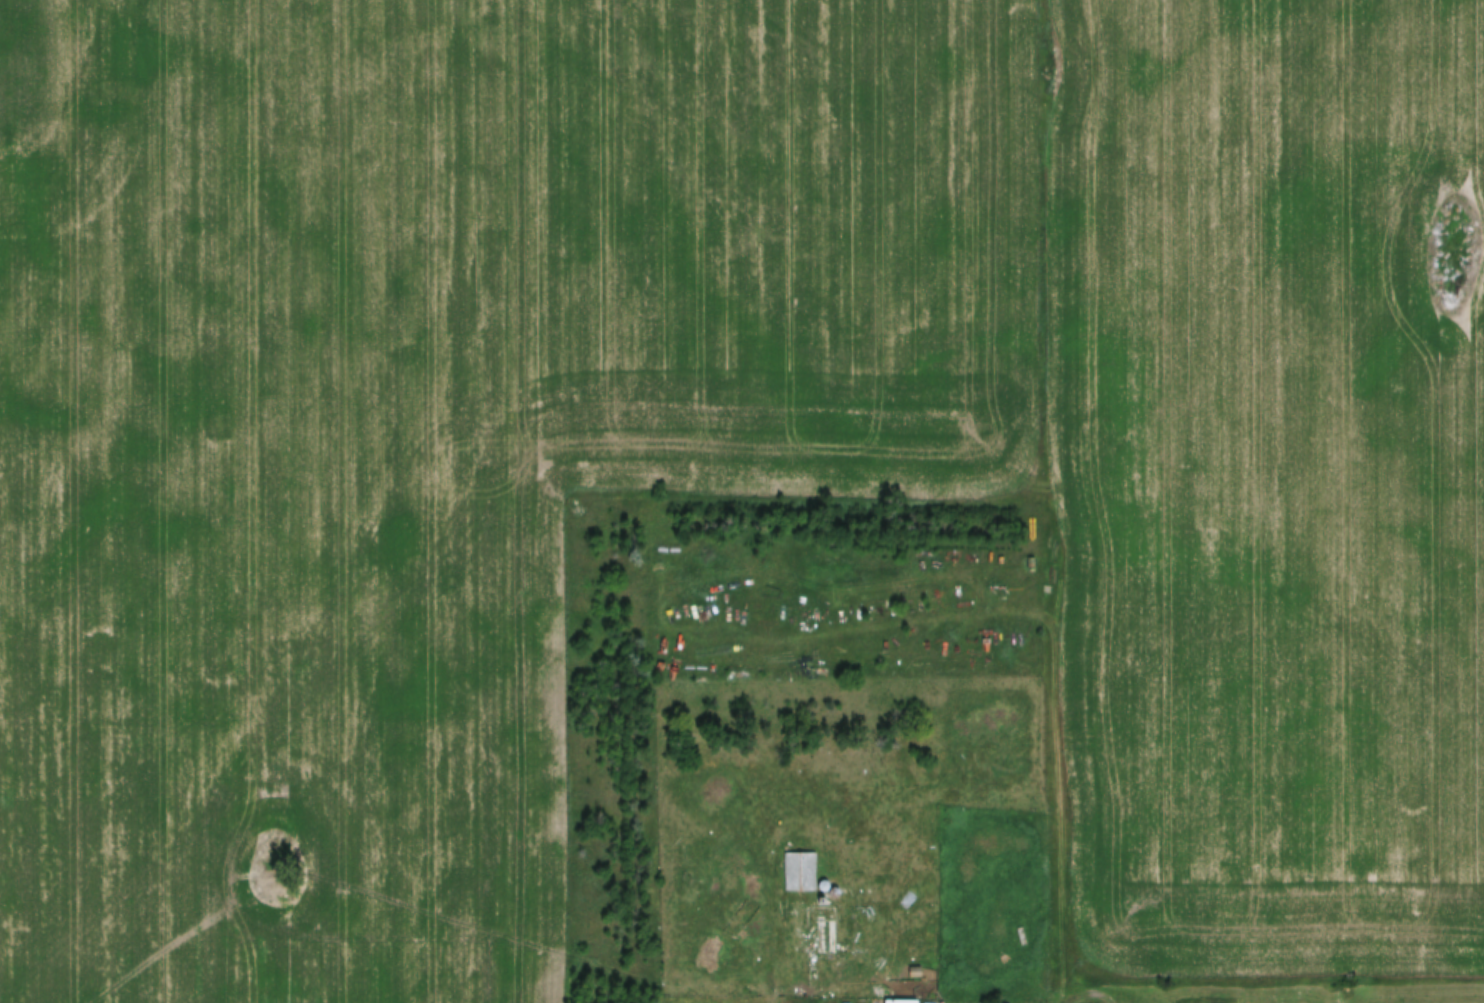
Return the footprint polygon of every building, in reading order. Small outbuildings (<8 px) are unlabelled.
[(817,855),(785,855),(785,894),(817,894),(817,855)]
